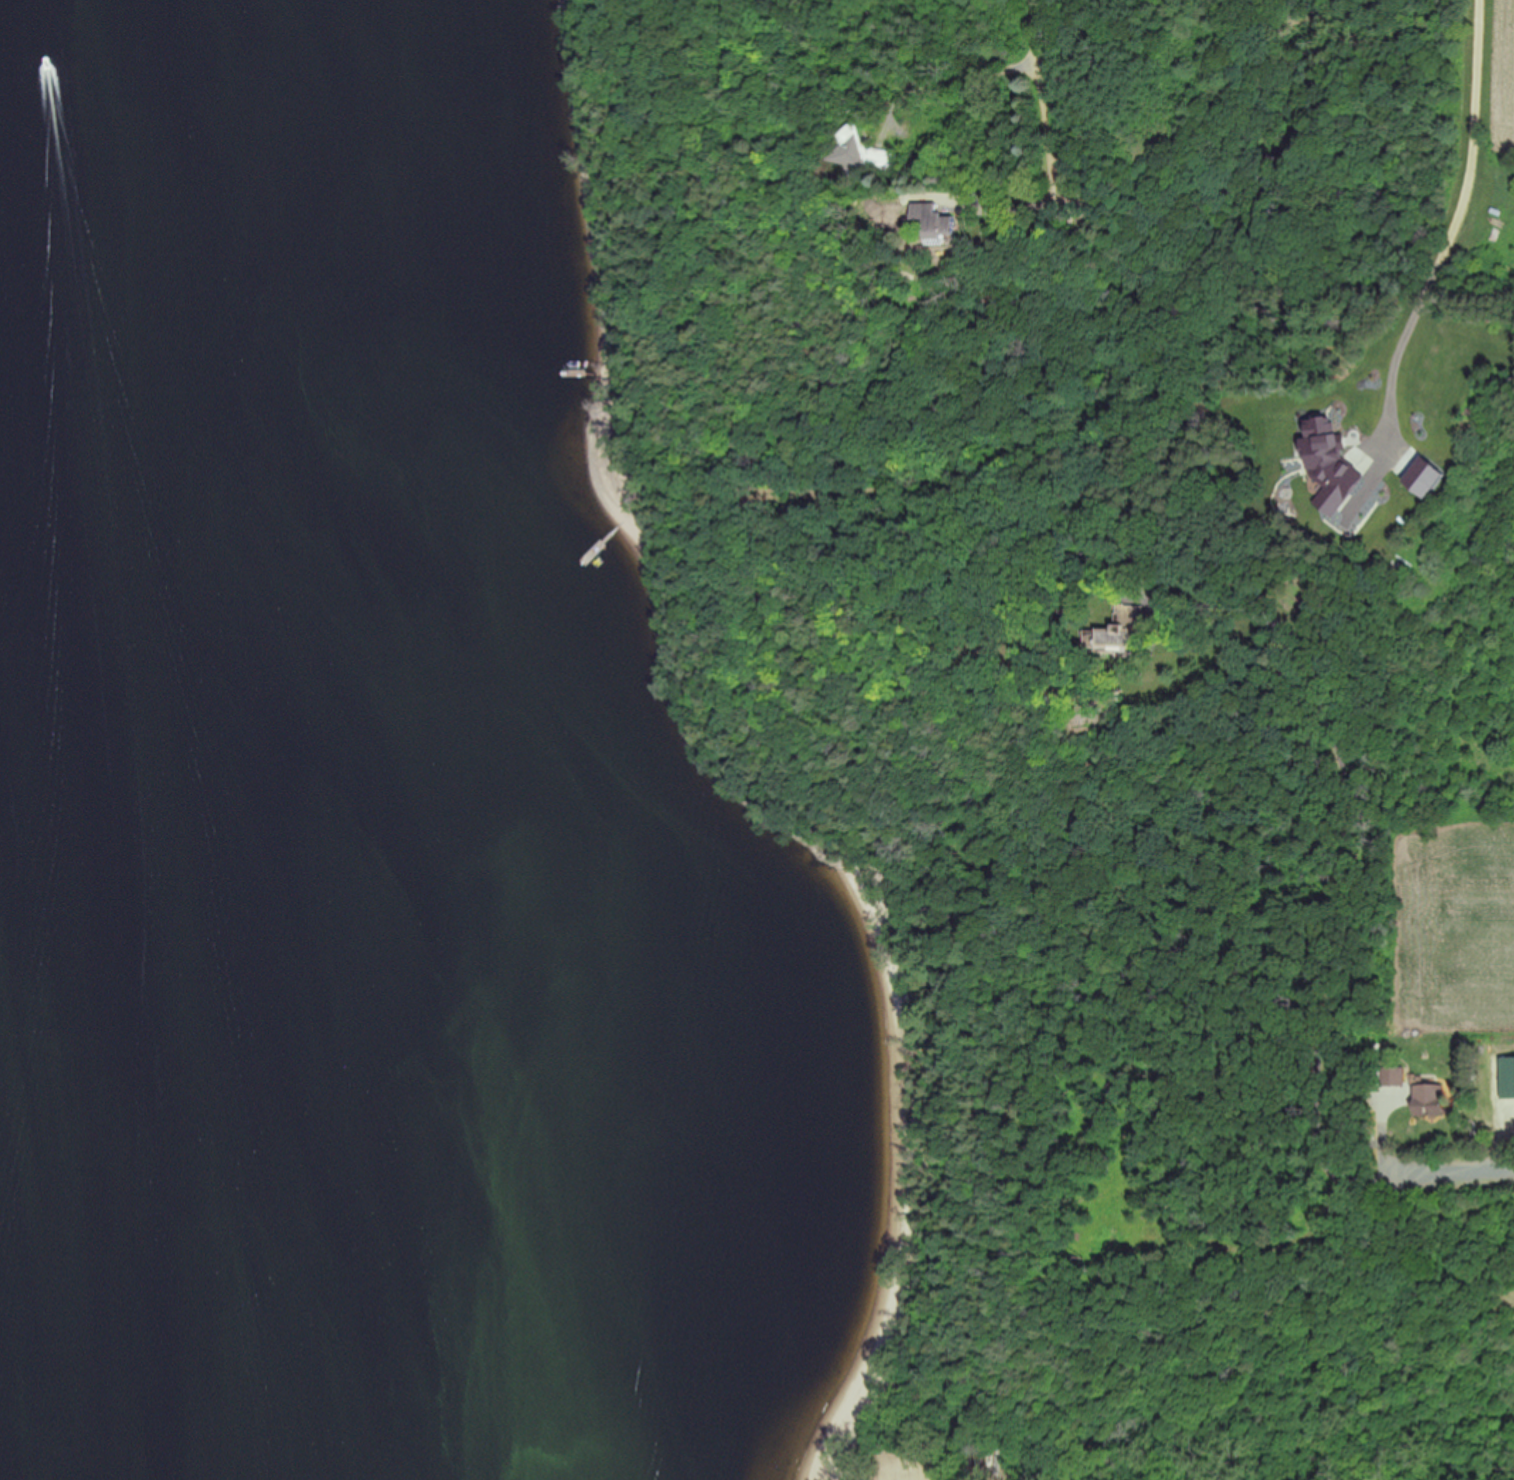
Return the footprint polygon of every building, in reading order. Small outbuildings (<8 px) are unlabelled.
[(869,170),(881,160),(853,125),(840,136),(847,145),(848,144),(869,170)] [(917,233),(929,232),(930,243),(960,242),(959,214),(940,214),(940,202),(916,203),(917,233)] [(1142,648),(1143,604),(1122,604),(1122,628),(1105,628),(1104,647),(1142,648)]
